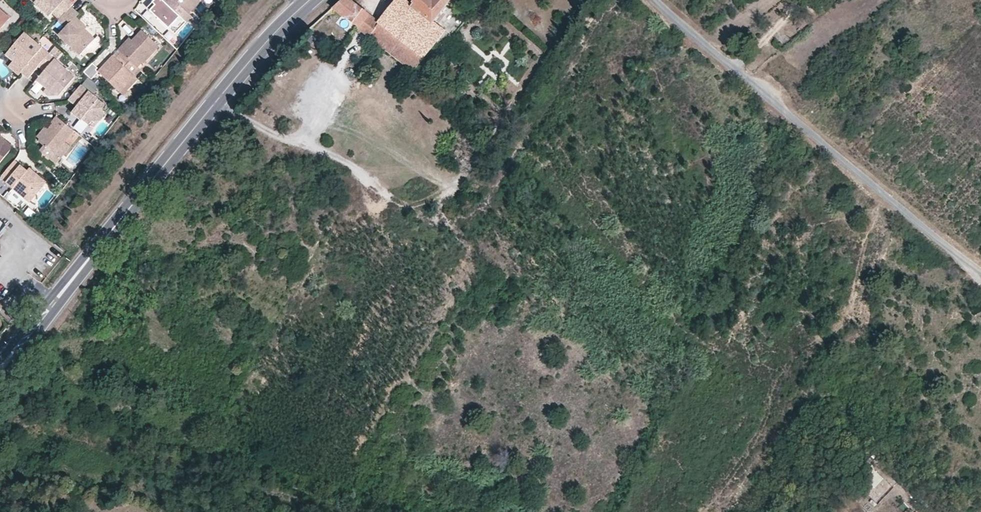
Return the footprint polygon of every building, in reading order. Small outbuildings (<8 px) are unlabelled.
[(32,2),(47,16),(50,13),(56,18),(68,6),(70,3),(66,0),(34,0),(32,2)] [(153,3),(147,10),(157,19),(160,16),(167,24),(165,26),(172,32),(188,15),(186,12),(173,0),(150,0),(150,1),(153,3)] [(186,12),(196,0),(173,0),(186,12)] [(412,3),(408,0),(396,0),(379,22),(351,0),(341,0),(333,7),(365,32),(411,68),(414,70),(428,54),(433,57),(450,35),(452,36),(466,19),(467,18),(458,12),(445,29),(434,20),(450,0),(415,0),(412,3)] [(153,3),(150,1),(144,7),(147,10),(153,3)] [(63,25),(58,32),(80,53),(85,47),(94,37),(84,28),(73,18),(75,15),(76,14),(68,6),(56,18),(63,25)] [(351,24),(342,17),(340,19),(329,11),(321,18),(329,23),(343,34),(351,24)] [(84,28),(86,26),(75,15),(73,18),(84,28)] [(160,16),(157,19),(165,26),(167,24),(160,16)] [(132,62),(137,57),(141,60),(143,62),(157,46),(141,30),(132,40),(128,43),(125,40),(117,49),(123,54),(132,62)] [(5,53),(13,60),(22,68),(20,70),(28,77),(37,65),(44,57),(37,50),(39,47),(23,33),(5,53)] [(89,50),(92,50),(100,41),(100,39),(96,35),(94,37),(85,47),(89,50)] [(39,47),(37,50),(44,57),(47,54),(39,47)] [(123,54),(117,49),(112,55),(117,60),(123,54)] [(48,94),(58,93),(73,75),(47,54),(44,57),(37,65),(43,70),(42,70),(46,75),(44,77),(40,73),(36,79),(45,87),(43,90),(48,94)] [(117,60),(112,55),(97,70),(119,90),(133,75),(131,74),(137,68),(136,66),(132,62),(123,54),(117,60)] [(141,60),(137,57),(132,62),(136,66),(141,60)] [(13,60),(9,65),(18,73),(20,70),(22,68),(13,60)] [(74,117),(78,121),(80,120),(86,126),(90,121),(99,120),(101,118),(99,108),(101,106),(78,86),(67,99),(75,107),(78,109),(74,117)] [(78,109),(75,107),(69,113),(74,117),(78,109)] [(72,128),(58,117),(53,123),(54,124),(50,129),(40,141),(46,146),(41,150),(53,161),(57,156),(53,153),(73,129),(72,128)] [(79,134),(86,126),(80,120),(78,121),(72,128),(73,129),(79,134)] [(50,129),(46,126),(38,136),(42,139),(50,129)] [(12,146),(0,136),(0,161),(12,146)] [(13,188),(16,184),(24,190),(21,195),(29,201),(46,182),(38,175),(35,178),(27,171),(13,160),(0,176),(13,188)] [(35,178),(38,175),(29,168),(27,171),(35,178)] [(16,184),(13,188),(21,195),(24,190),(16,184)] [(875,486),(883,477),(874,468),(866,477),(875,486)]
